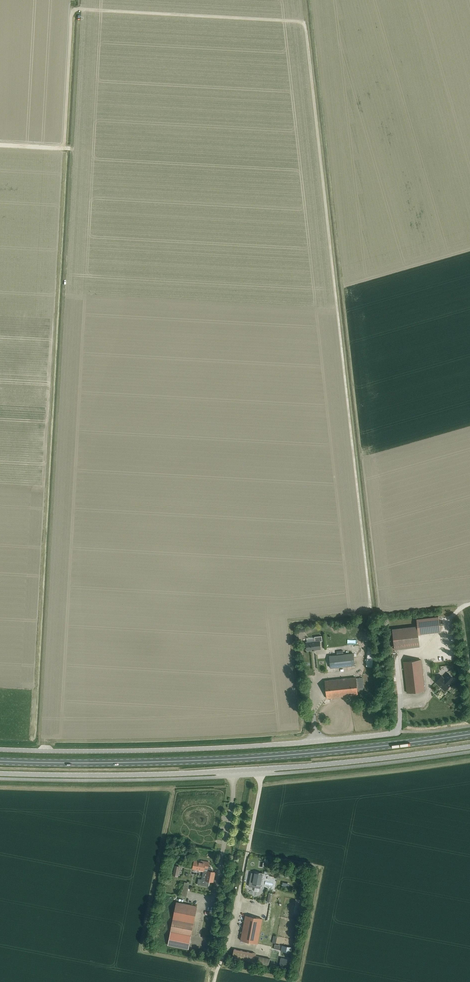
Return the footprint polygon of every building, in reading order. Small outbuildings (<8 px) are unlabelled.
[(417,626),(418,634),(440,632),(438,617),(417,619),(417,626)] [(417,626),(392,629),(395,649),(420,646),(418,634),(417,626)] [(306,642),(307,650),(312,650),(315,650),(321,649),(320,641),(322,641),(322,636),(314,637),(315,641),(306,642)] [(331,668),(354,665),(353,653),(329,656),(331,668)] [(407,693),(425,691),(421,660),(403,662),(407,693)] [(442,676),(436,682),(445,691),(451,684),(450,683),(454,679),(449,674),(444,679),(442,676)] [(327,698),(358,695),(356,677),(325,681),(327,698)] [(437,705),(445,700),(438,690),(430,695),(437,705)] [(200,871),(202,871),(201,878),(213,881),(215,872),(212,871),(212,870),(212,869),(210,866),(209,866),(209,862),(201,860),(201,861),(195,860),(194,860),(193,869),(193,868),(200,870),(200,871)] [(261,885),(263,873),(254,872),(252,884),(261,885)] [(170,905),(167,928),(177,929),(177,932),(188,933),(191,909),(187,909),(188,902),(176,901),(176,906),(170,905)] [(258,943),(262,919),(246,915),(241,940),(258,943)] [(191,936),(171,932),(168,945),(188,949),(191,936)] [(254,962),(256,953),(234,949),(232,958),(254,962)]
